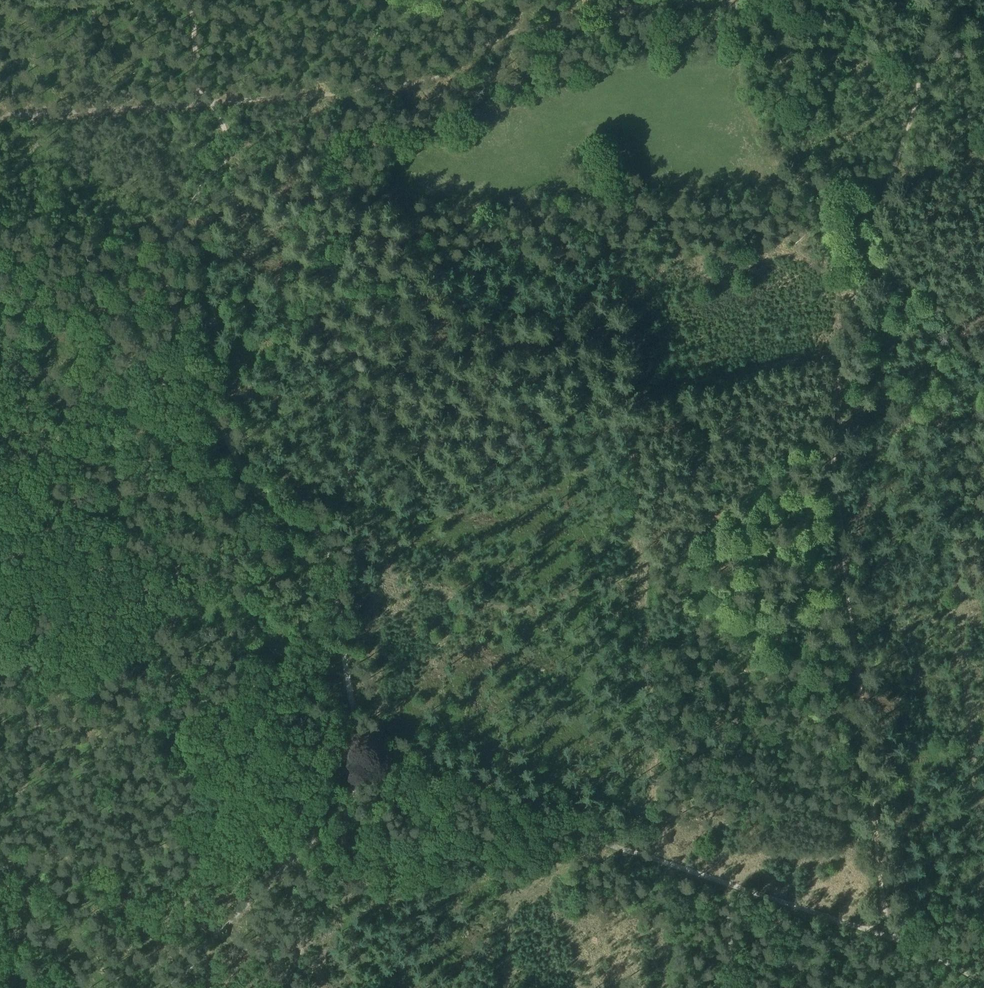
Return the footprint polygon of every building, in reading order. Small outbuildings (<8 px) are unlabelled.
[(846,916),(853,910),(844,900),(837,906),(846,916)]
